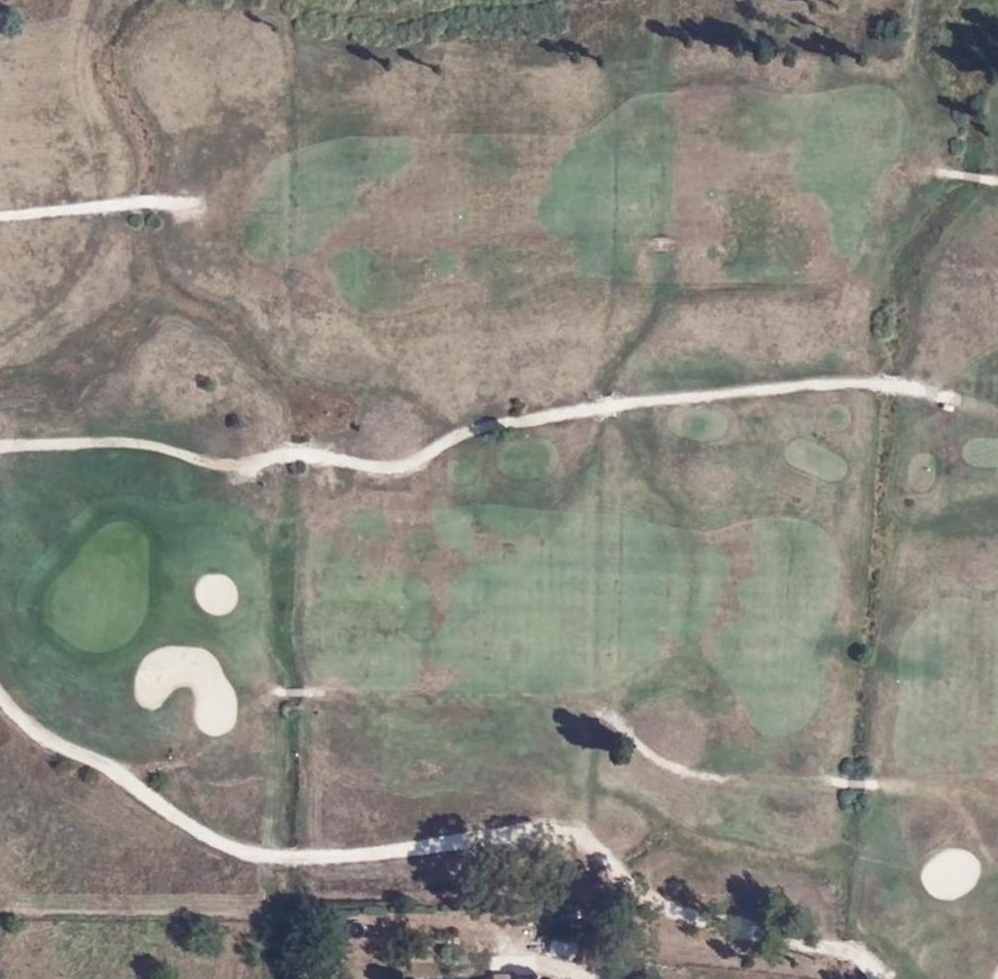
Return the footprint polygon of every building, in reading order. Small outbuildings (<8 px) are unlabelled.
[(549,940),(549,957),(576,956),(576,940),(549,940)]
